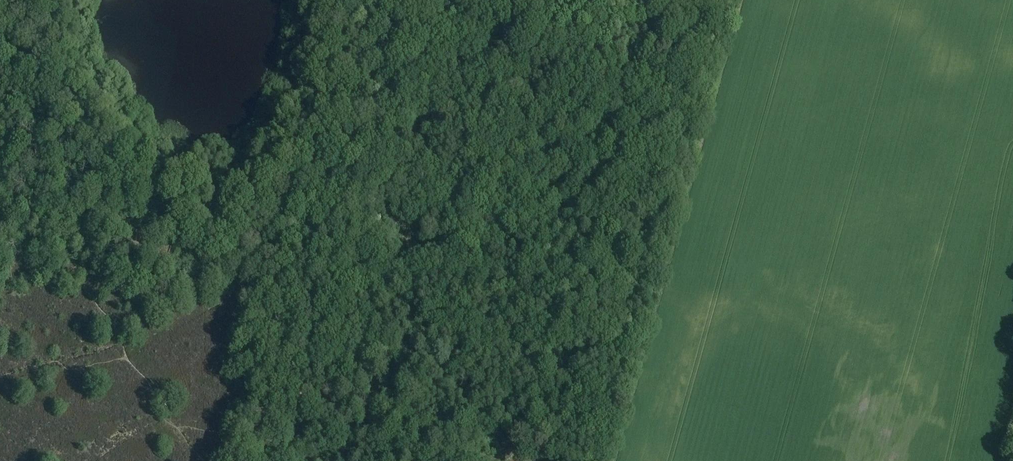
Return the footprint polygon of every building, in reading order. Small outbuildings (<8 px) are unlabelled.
[(391,207),(381,215),(392,228),(402,221),(391,207)]
